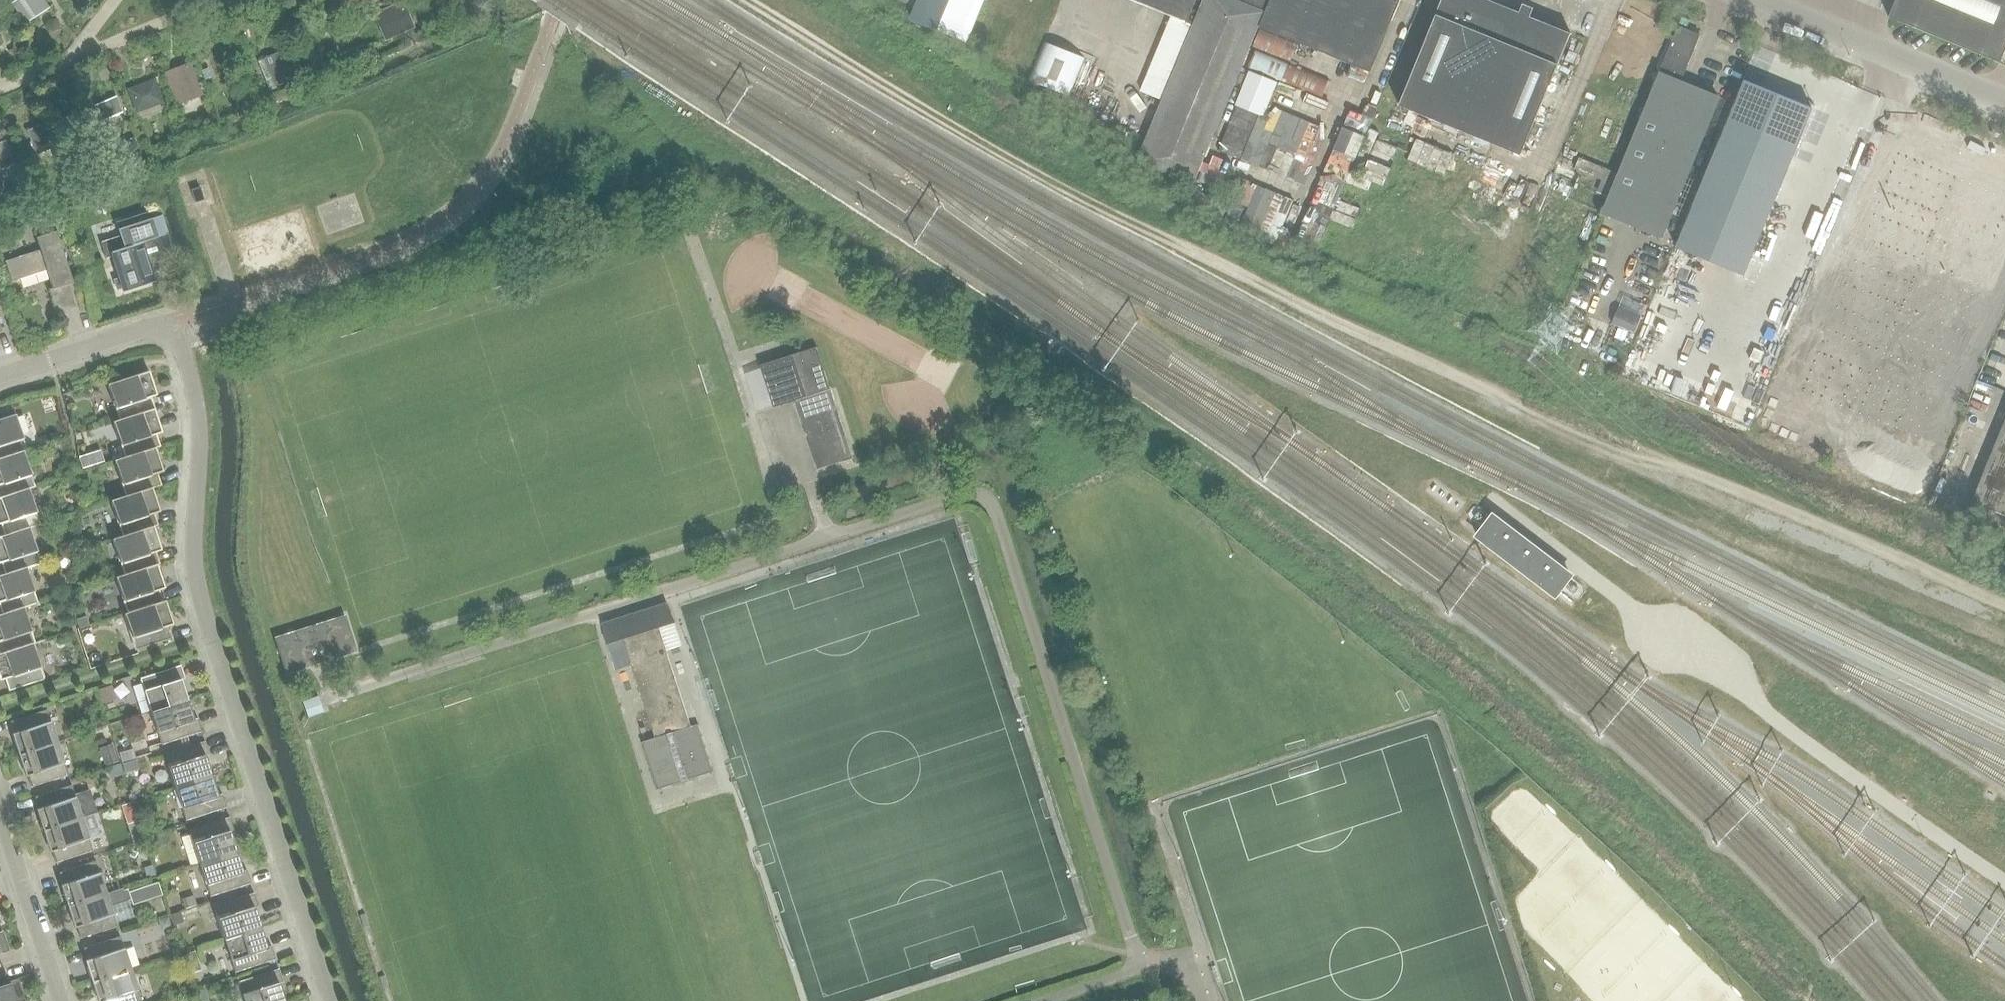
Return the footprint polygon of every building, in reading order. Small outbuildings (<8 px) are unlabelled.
[(12,3),(24,23),(48,7),(44,0),(26,0),(25,0),(17,0),(12,3)] [(1195,0),(1132,0),(1185,22),(1195,0)] [(1264,12),(1236,0),(1203,0),(1134,162),(1191,185),(1258,27),(1264,12)] [(1264,12),(1269,0),(1236,0),(1264,12)] [(1264,12),(1258,27),(1371,73),(1401,0),(1269,0),(1264,12)] [(1571,33),(1489,0),(1441,0),(1398,105),(1521,155),(1571,33)] [(2004,48),(2004,0),(1895,0),(1888,17),(1999,63),(2004,48)] [(402,1),(383,9),(395,36),(402,33),(414,28),(402,1)] [(1142,92),(1160,99),(1191,26),(1174,18),(1142,92)] [(1661,237),(1718,99),(1680,83),(1700,35),(1678,26),(1617,174),(1613,185),(1601,213),(1661,237)] [(1259,29),(1252,47),(1289,62),(1296,44),(1259,29)] [(1084,60),(1045,43),(1028,82),(1068,99),(1084,60)] [(1256,50),(1248,69),(1321,98),(1329,80),(1256,50)] [(264,59),(259,61),(270,89),(292,80),(280,52),(264,59)] [(188,63),(169,71),(182,103),(201,96),(188,63)] [(1249,72),(1235,106),(1263,117),(1277,83),(1249,72)] [(1744,80),(1675,247),(1743,275),(1811,108),(1744,80)] [(153,81),(130,91),(137,110),(161,101),(153,81)] [(116,97),(95,106),(101,121),(122,112),(116,97)] [(1333,220),(1365,137),(1374,114),(1352,106),(1301,241),(1312,245),(1318,228),(1325,230),(1329,219),(1333,220)] [(73,115),(53,123),(63,147),(82,139),(73,115)] [(41,126),(28,131),(37,154),(51,149),(41,126)] [(135,138),(127,141),(132,152),(139,149),(135,138)] [(1414,157),(1434,165),(1442,146),(1421,138),(1414,157)] [(0,143),(0,168),(0,169),(14,164),(5,141),(0,143)] [(1885,188),(1883,193),(1939,215),(1955,177),(1898,155),(1885,188)] [(1579,158),(1574,169),(1602,181),(1613,185),(1617,174),(1606,169),(1579,158)] [(1378,160),(1371,174),(1385,181),(1392,167),(1378,160)] [(1279,243),(1297,197),(1245,176),(1227,222),(1279,243)] [(1939,215),(1995,238),(1997,233),(1998,233),(2004,215),(2004,198),(1955,177),(1939,215)] [(1192,187),(1186,198),(1223,218),(1228,207),(1192,187)] [(191,190),(195,203),(204,200),(200,188),(191,190)] [(1883,193),(1874,216),(1930,238),(1939,215),(1883,193)] [(127,219),(129,226),(118,229),(120,236),(100,243),(105,258),(112,256),(123,292),(155,282),(144,245),(156,241),(155,238),(168,234),(162,215),(149,219),(147,213),(127,219)] [(1939,215),(1930,238),(1986,261),(1995,238),(1939,215)] [(1874,216),(1865,239),(1921,261),(1930,238),(1874,216)] [(73,283),(56,231),(36,238),(40,250),(5,262),(11,282),(46,271),(52,288),(48,290),(56,314),(75,308),(68,285),(73,283)] [(1930,238),(1921,261),(1976,284),(1986,261),(1930,238)] [(1865,239),(1855,262),(1911,284),(1921,261),(1865,239)] [(1921,261),(1911,284),(1967,307),(1976,284),(1921,261)] [(1855,262),(1846,285),(1902,307),(1911,284),(1855,262)] [(1911,284),(1902,307),(1958,330),(1967,307),(1911,284)] [(1846,285),(1837,308),(1893,330),(1902,307),(1846,285)] [(1619,307),(1612,324),(1635,333),(1641,316),(1619,307)] [(1902,307),(1893,330),(1948,353),(1958,330),(1902,307)] [(1837,308),(1828,331),(1883,353),(1893,330),(1837,308)] [(1893,330),(1883,353),(1939,376),(1948,353),(1893,330)] [(1828,331),(1818,354),(1837,361),(1855,369),(1874,376),(1883,353),(1828,331)] [(796,401),(818,469),(853,458),(818,347),(761,365),(774,407),(796,401)] [(1883,353),(1874,376),(1892,384),(1911,391),(1930,399),(1939,376),(1883,353)] [(1818,354),(1803,391),(1822,399),(1837,361),(1818,354)] [(1837,361),(1822,399),(1840,406),(1855,369),(1837,361)] [(1855,369),(1840,406),(1859,414),(1874,376),(1855,369)] [(107,384),(119,420),(113,422),(155,409),(151,397),(156,395),(149,371),(107,384)] [(1874,376),(1859,414),(1877,421),(1892,384),(1874,376)] [(1724,405),(1722,410),(1734,414),(1741,391),(1717,383),(1711,400),(1724,405)] [(1892,384),(1877,421),(1896,429),(1911,391),(1892,384)] [(1911,391),(1896,429),(1914,436),(1930,399),(1911,391)] [(162,432),(154,410),(155,409),(113,422),(124,457),(114,461),(160,446),(156,434),(162,432)] [(27,450),(15,414),(0,419),(0,459),(27,450)] [(1972,501),(1971,501),(1971,502),(2004,517),(2004,420),(1972,501)] [(163,471),(155,448),(160,447),(160,446),(114,461),(125,496),(111,501),(161,485),(157,473),(163,471)] [(24,452),(27,451),(27,450),(0,459),(0,498),(35,487),(24,452)] [(111,501),(122,536),(112,539),(113,540),(158,525),(154,513),(160,511),(152,489),(161,486),(161,485),(111,501)] [(4,535),(0,537),(40,524),(29,489),(35,487),(0,498),(0,524),(1,524),(4,535)] [(1474,537),(1555,600),(1556,598),(1557,596),(1560,593),(1562,590),(1572,578),(1572,577),(1574,574),(1493,512),(1490,515),(1481,528),(1477,534),(1475,536),(1474,537)] [(29,528),(40,525),(40,524),(0,537),(0,563),(1,563),(5,574),(0,576),(41,563),(29,528)] [(161,550),(154,527),(158,526),(158,525),(113,540),(124,575),(116,577),(116,578),(160,564),(156,552),(161,550)] [(27,568),(41,563),(0,576),(0,607),(2,614),(0,615),(38,603),(27,568)] [(165,588),(157,565),(160,564),(116,578),(127,613),(124,614),(165,601),(165,600),(163,601),(159,590),(165,588)] [(165,601),(124,614),(136,650),(172,639),(168,626),(173,624),(165,601)] [(35,643),(24,608),(38,603),(0,615),(0,654),(35,643)] [(623,640),(655,739),(643,743),(657,789),(712,772),(697,725),(692,727),(660,628),(675,623),(666,603),(602,623),(606,645),(623,640)] [(68,608),(58,609),(59,622),(69,621),(68,608)] [(275,638),(286,673),(356,651),(344,616),(275,638)] [(87,617),(76,620),(78,627),(89,624),(87,617)] [(33,644),(35,643),(0,654),(0,680),(5,679),(9,691),(45,680),(33,644)] [(140,679),(151,712),(187,700),(181,680),(185,679),(181,666),(140,679)] [(111,685),(99,690),(103,704),(116,700),(111,685)] [(194,720),(187,700),(151,712),(161,745),(202,732),(198,718),(194,720)] [(12,734),(18,755),(57,742),(47,710),(10,721),(14,733),(12,734)] [(164,755),(175,788),(212,776),(205,756),(209,755),(205,741),(164,755)] [(57,742),(18,755),(25,776),(28,775),(31,787),(68,775),(57,742)] [(113,744),(100,749),(106,766),(119,762),(113,744)] [(122,764),(136,760),(133,750),(119,754),(122,764)] [(136,760),(122,764),(125,774),(139,769),(136,760)] [(120,764),(107,768),(111,778),(123,774),(120,764)] [(218,796),(212,776),(175,788),(186,821),(226,807),(222,794),(218,796)] [(43,831),(82,818),(97,813),(90,790),(75,795),(71,785),(35,797),(38,808),(36,809),(43,831)] [(121,806),(127,824),(138,821),(133,803),(121,806)] [(189,830),(200,863),(236,852),(230,832),(234,831),(230,817),(189,830)] [(82,818),(43,831),(50,852),(52,851),(56,862),(92,851),(82,818)] [(167,833),(157,837),(160,847),(171,843),(167,833)] [(242,872),(236,852),(200,863),(210,897),(251,883),(247,870),(242,872)] [(60,885),(67,906),(106,893),(96,861),(59,873),(63,884),(60,885)] [(1537,937),(1603,1000),(1750,1000),(1607,864),(1537,937)] [(152,865),(143,868),(146,877),(155,874),(152,865)] [(117,926),(111,909),(127,904),(127,902),(131,901),(131,904),(164,894),(160,882),(128,892),(127,890),(123,891),(123,889),(107,894),(106,893),(67,906),(74,927),(76,927),(80,938),(117,926)] [(213,906),(224,939),(260,928),(254,908),(258,906),(254,893),(213,906)] [(194,896),(182,900),(185,909),(197,905),(194,896)] [(181,912),(170,915),(173,926),(184,922),(181,912)] [(169,917),(157,921),(158,926),(165,930),(172,928),(169,917)] [(267,947),(260,928),(224,939),(235,972),(275,959),(271,946),(267,947)] [(8,951),(2,933),(0,934),(0,953),(8,951)] [(85,960),(92,982),(131,969),(120,936),(83,948),(87,960),(85,960)] [(195,951),(185,955),(188,964),(198,961),(195,951)] [(92,982),(98,1000),(141,1000),(131,969),(92,982)] [(244,1000),(284,1000),(279,984),(283,982),(279,969),(238,982),(244,1000)] [(16,1000),(23,998),(18,980),(9,983),(10,985),(0,988),(0,1000),(16,1000)] [(195,991),(199,1000),(207,1000),(208,1000),(204,988),(195,991)]
